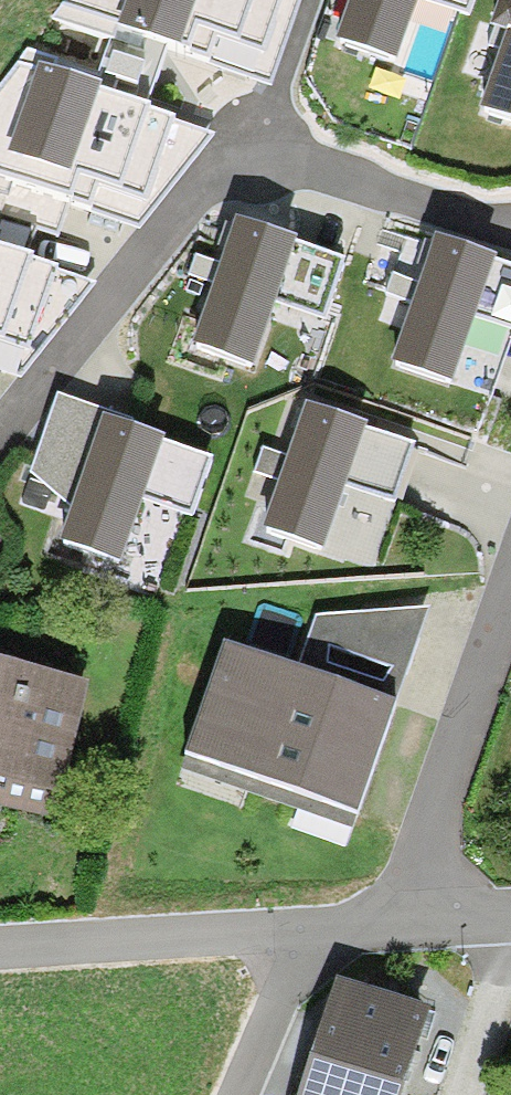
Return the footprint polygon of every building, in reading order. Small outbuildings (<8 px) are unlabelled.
[(272,90),(303,0),(73,0),(51,26),(116,48),(120,38),(134,43),(150,48),(272,90)] [(332,44),(396,67),(418,4),(468,22),(476,0),(348,0),(332,44)] [(483,111),(510,120),(510,28),(483,111)] [(137,225),(210,139),(77,91),(59,84),(20,70),(0,94),(0,175),(137,225)] [(233,227),(195,345),(253,363),(272,303),(326,320),(344,262),(233,227)] [(433,244),(390,372),(456,394),(478,331),(510,342),(510,270),(433,244)] [(19,373),(94,285),(0,251),(0,366),(19,373)] [(131,428),(133,422),(57,395),(29,475),(71,507),(57,545),(119,567),(145,497),(191,514),(212,457),(131,428)] [(417,446),(300,405),(256,530),(373,571),(417,446)] [(221,642),(183,754),(354,814),(426,610),(315,616),(297,669),(221,642)] [(87,679),(0,659),(0,779),(59,794),(87,679)] [(341,986),(313,1073),(305,1094),(401,1094),(428,1014),(341,986)]
